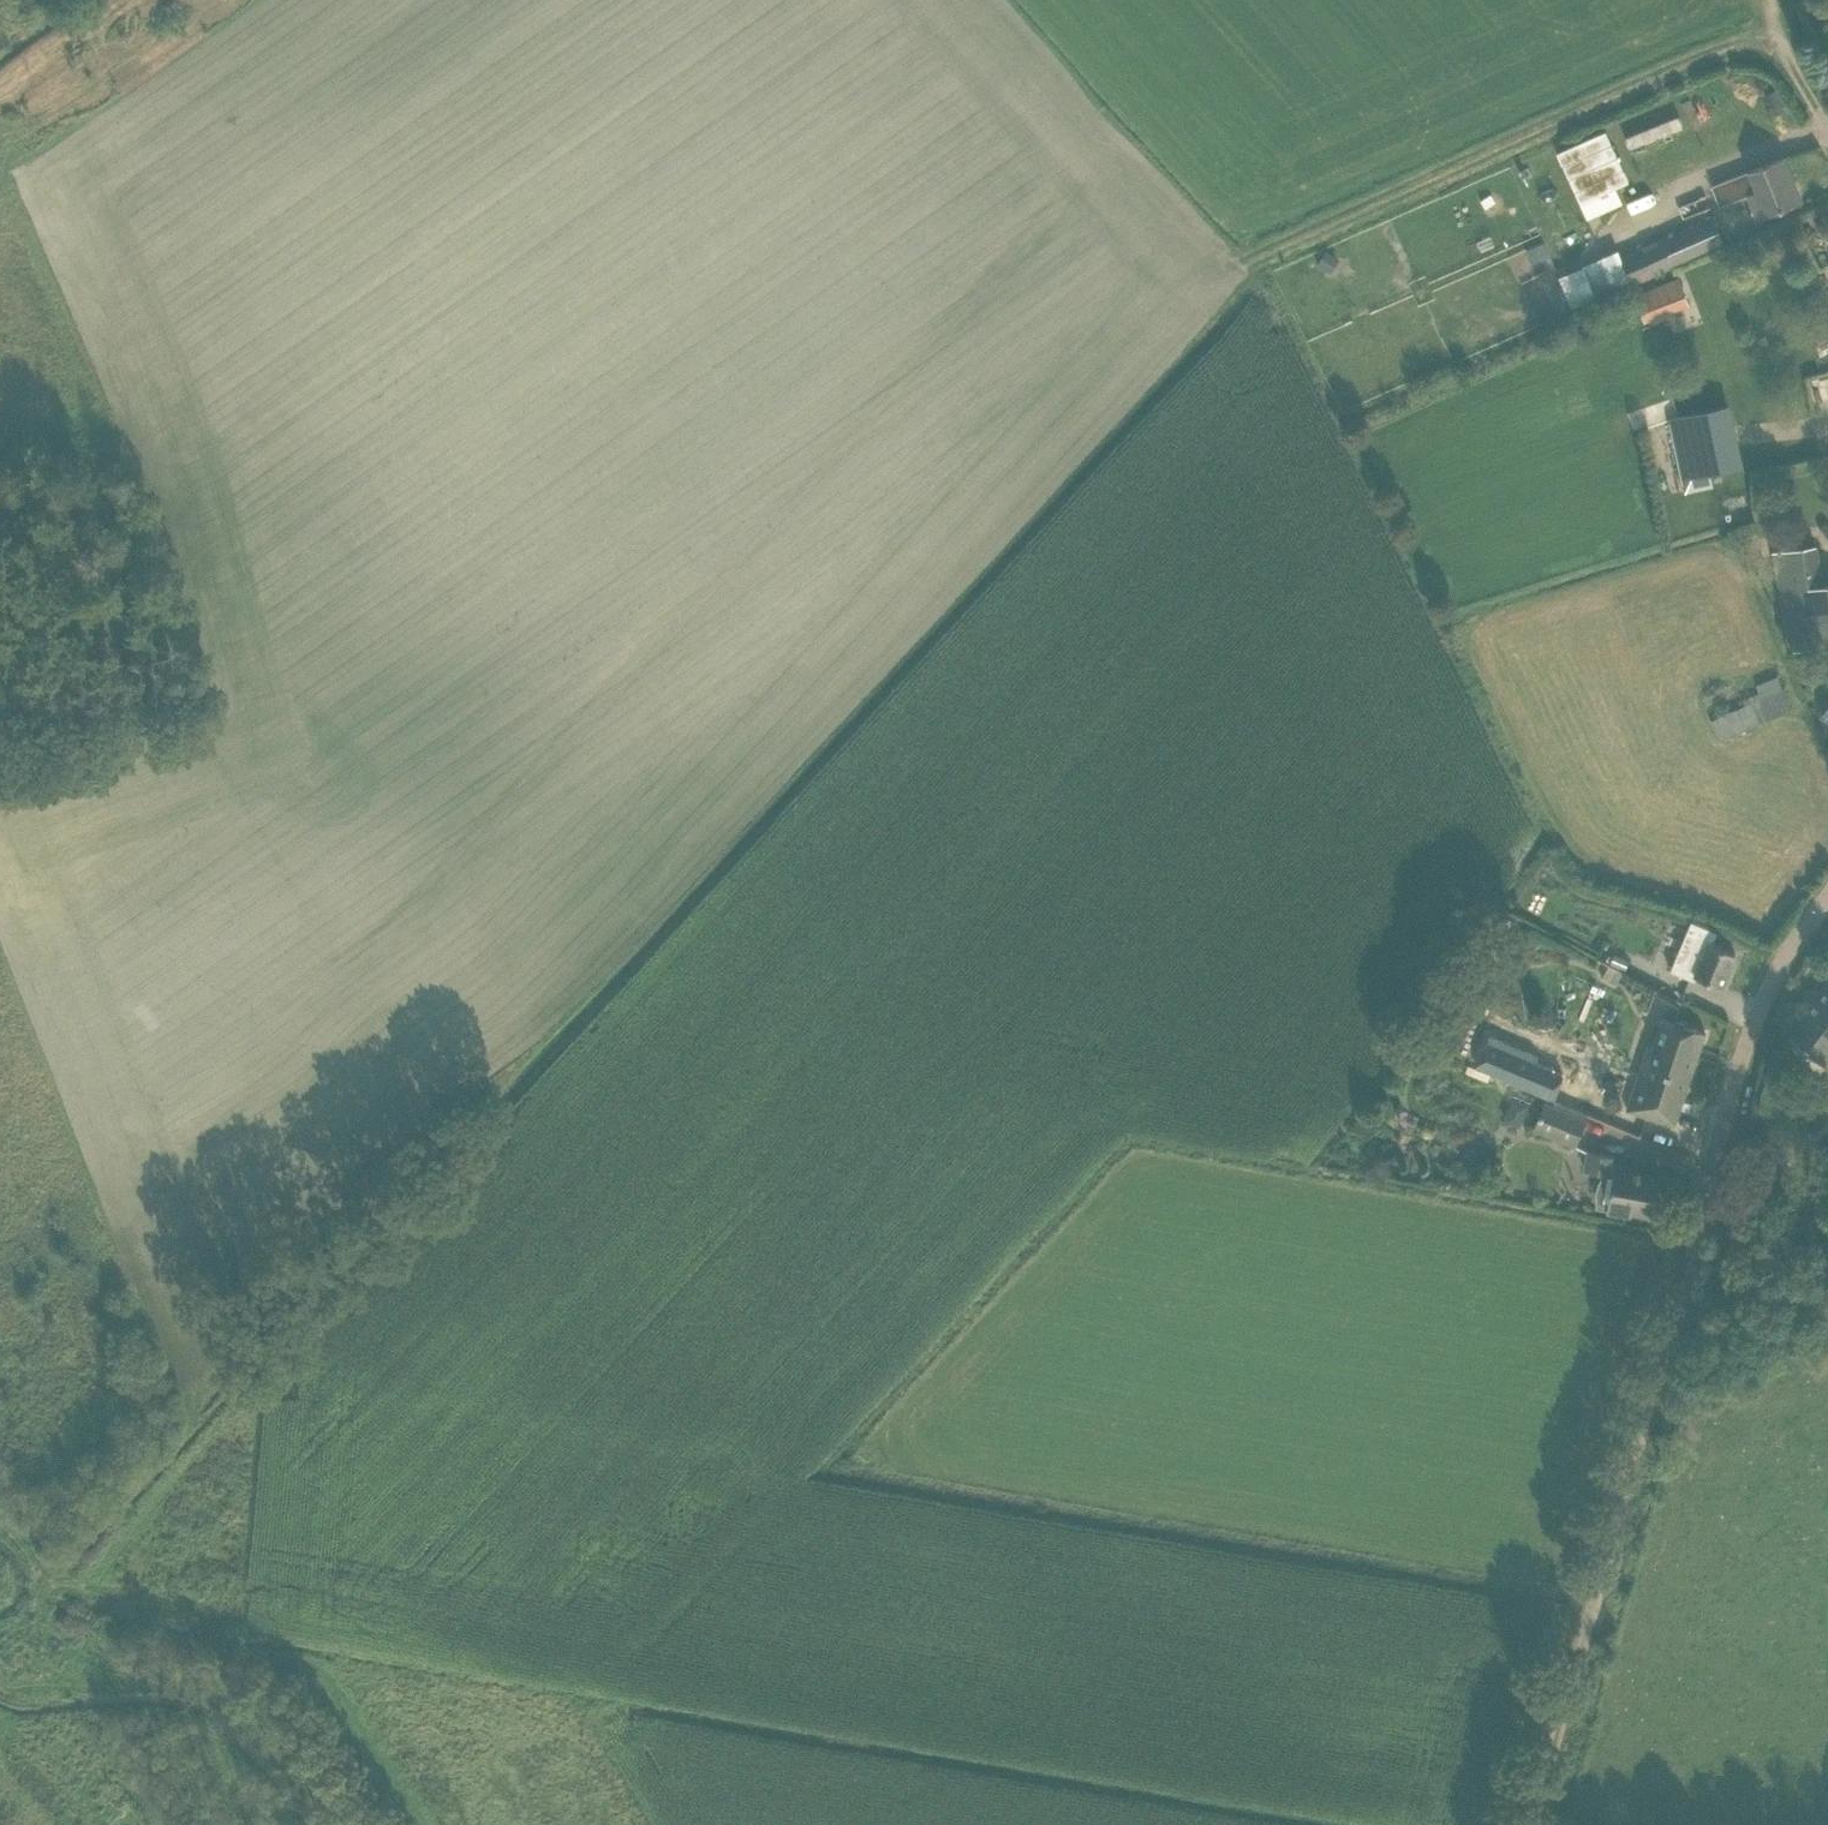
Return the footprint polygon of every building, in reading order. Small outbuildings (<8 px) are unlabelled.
[(1817,1),(1823,16),(1827,14),(1827,0),(1821,0),(1817,1)] [(1682,159),(1683,159),(1688,170),(1709,161),(1710,163),(1731,154),(1749,195),(1790,177),(1770,130),(1774,128),(1760,94),(1734,105),(1735,109),(1715,117),(1718,122),(1697,131),(1699,138),(1678,147),(1681,153),(1680,154),(1682,159)] [(1667,243),(1679,273),(1768,235),(1755,205),(1667,243)] [(1526,246),(1546,293),(1598,270),(1578,223),(1526,246)] [(1337,258),(1326,251),(1317,263),(1328,271),(1337,258)] [(1678,278),(1633,296),(1644,322),(1688,305),(1678,278)] [(1669,420),(1682,478),(1744,466),(1730,406),(1669,420)] [(1787,652),(1827,646),(1827,584),(1822,585),(1816,546),(1771,552),(1784,638),(1787,652)] [(1791,709),(1782,689),(1751,702),(1759,723),(1791,709)] [(1747,728),(1738,708),(1711,719),(1719,740),(1747,728)] [(1700,961),(1695,975),(1721,986),(1735,953),(1709,942),(1707,946),(1688,938),(1682,953),(1700,961)] [(1610,962),(1624,968),(1628,959),(1614,952),(1610,962)] [(1633,974),(1670,995),(1682,976),(1644,955),(1633,974)] [(1677,993),(1699,1002),(1704,990),(1682,981),(1677,993)] [(1789,1034),(1827,1065),(1827,1064),(1827,987),(1789,1034)] [(1626,1109),(1660,1121),(1661,1119),(1675,1124),(1705,1032),(1662,1017),(1651,1048),(1656,1050),(1644,1086),(1635,1083),(1626,1109)] [(1553,1098),(1563,1074),(1534,1062),(1537,1055),(1488,1035),(1475,1066),(1553,1098)] [(1518,1086),(1514,1095),(1529,1101),(1533,1092),(1518,1086)] [(1514,1097),(1505,1119),(1514,1123),(1522,1119),(1529,1103),(1514,1097)] [(1545,1102),(1533,1128),(1574,1146),(1586,1119),(1545,1102)] [(1658,1190),(1661,1177),(1655,1176),(1636,1172),(1636,1168),(1612,1164),(1610,1163),(1611,1156),(1588,1152),(1585,1172),(1601,1174),(1614,1176),(1607,1211),(1631,1215),(1632,1211),(1654,1215),(1655,1210),(1658,1208),(1660,1199),(1657,1196),(1658,1190)]
